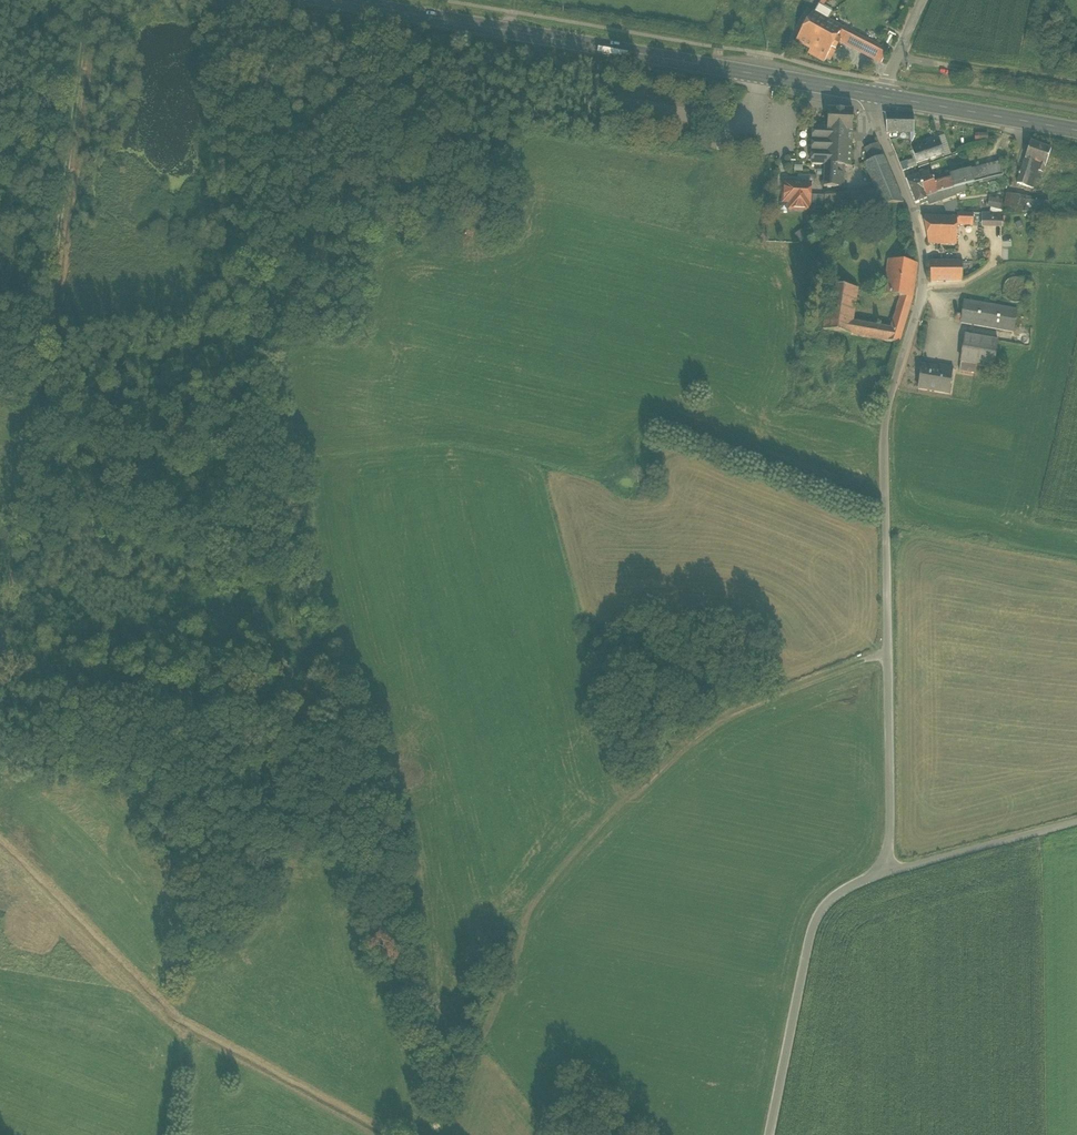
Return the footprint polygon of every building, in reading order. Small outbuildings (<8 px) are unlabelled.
[(818,5),(813,14),(827,21),(831,12),(818,5)] [(824,61),(832,47),(837,39),(841,29),(827,21),(813,14),(812,13),(796,41),(811,49),(808,53),(824,61)] [(841,29),(837,39),(840,41),(843,42),(849,31),(841,28),(841,29)] [(843,42),(881,62),(887,51),(849,31),(843,42)] [(836,49),(840,41),(837,39),(832,47),(836,49)] [(843,166),(850,167),(853,111),(828,110),(827,124),(827,129),(825,166),(843,166)] [(887,133),(914,133),(914,132),(913,117),(913,114),(885,113),(887,133)] [(811,165),(824,166),(825,166),(827,129),(819,128),(812,128),(811,165)] [(912,151),(917,163),(943,154),(937,136),(925,140),(927,146),(912,151)] [(1017,184),(1032,189),(1036,178),(1040,179),(1042,174),(1043,174),(1051,149),(1030,142),(1017,184)] [(864,148),(869,161),(876,159),(883,156),(880,148),(878,143),(864,148)] [(917,163),(919,167),(945,158),(944,154),(943,154),(917,163)] [(864,164),(876,192),(839,194),(841,207),(881,204),(882,205),(903,203),(883,156),(876,159),(869,161),(864,164)] [(937,194),(952,189),(966,185),(973,183),(996,178),(1002,177),(1002,176),(1000,162),(970,170),(950,175),(951,178),(933,183),(937,194)] [(843,166),(825,166),(824,166),(823,187),(842,188),(843,166)] [(929,170),(918,174),(926,197),(937,194),(933,183),(929,170)] [(926,199),(926,197),(918,174),(906,179),(915,204),(921,201),(926,199)] [(784,183),(783,203),(789,203),(789,210),(809,211),(809,209),(809,195),(810,184),(784,183)] [(967,192),(966,185),(952,189),(954,195),(967,192)] [(954,196),(954,195),(952,189),(937,194),(926,197),(926,199),(921,201),(922,204),(927,202),(928,205),(942,200),(954,196)] [(824,209),(841,207),(839,194),(824,196),(824,209)] [(1004,208),(1018,210),(1020,196),(1006,194),(1004,208)] [(809,209),(822,209),(822,196),(809,195),(809,209)] [(946,213),(957,213),(954,196),(942,200),(946,213)] [(1000,213),(1002,201),(992,199),(990,213),(995,213),(1000,213)] [(789,211),(789,210),(789,203),(783,203),(781,203),(781,205),(780,205),(780,212),(787,212),(787,211),(789,211)] [(884,206),(885,214),(904,213),(902,203),(884,205),(884,206)] [(956,213),(956,217),(957,217),(957,225),(972,226),(973,213),(956,213)] [(995,213),(990,213),(982,213),(981,226),(995,227),(995,213)] [(956,245),(957,225),(957,217),(956,217),(922,216),(928,244),(956,245)] [(900,297),(912,299),(917,264),(888,260),(883,295),(900,297)] [(930,262),(931,283),(962,281),(963,262),(930,262)] [(1004,284),(1002,293),(1008,302),(1017,304),(1026,298),(1028,289),(1022,280),(1013,278),(1004,284)] [(823,330),(850,335),(853,322),(858,289),(829,284),(823,330)] [(900,297),(896,309),(908,311),(912,299),(900,297)] [(961,324),(1013,333),(1017,310),(964,301),(961,324)] [(896,309),(891,328),(887,342),(899,344),(908,311),(896,309)] [(850,335),(887,342),(891,328),(853,322),(850,335)] [(976,366),(994,369),(998,341),(965,336),(961,363),(976,366)] [(960,372),(975,374),(976,366),(961,363),(960,372)] [(918,389),(945,393),(947,383),(950,384),(953,368),(946,367),(945,370),(921,367),(917,389),(918,389)]
